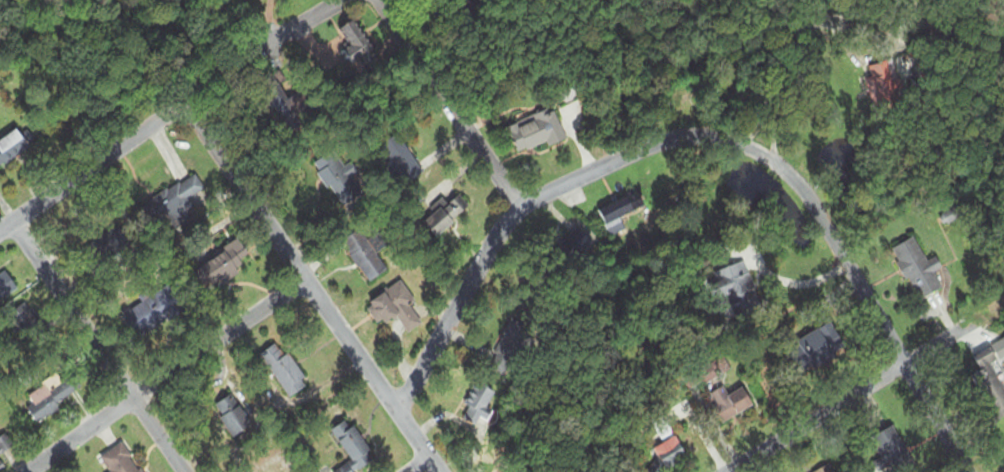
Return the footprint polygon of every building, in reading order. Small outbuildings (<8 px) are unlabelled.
[(357,72),(377,62),(357,22),(337,32),(357,72)] [(866,79),(875,115),(902,108),(890,62),(868,68),(871,78),(866,79)] [(307,121),(275,89),(262,102),(294,134),(307,121)] [(565,140),(555,111),(508,128),(519,157),(565,140)] [(33,149),(20,129),(0,143),(0,171),(33,149)] [(399,136),(378,149),(403,188),(424,175),(399,136)] [(311,164),(340,207),(361,193),(332,150),(311,164)] [(156,233),(200,211),(194,199),(205,194),(197,177),(141,205),(156,233)] [(599,210),(611,238),(626,232),(621,220),(646,209),(639,193),(599,210)] [(471,211),(460,197),(448,207),(443,200),(428,213),(432,218),(424,224),(437,239),(471,211)] [(594,245),(579,229),(558,249),(574,266),(594,245)] [(367,284),(386,274),(364,231),(344,241),(367,284)] [(892,251),(918,303),(943,291),(935,274),(942,271),(937,259),(926,264),(915,240),(892,251)] [(245,269),(241,263),(250,257),(240,241),(193,273),(204,289),(211,283),(216,290),(245,269)] [(712,274),(722,313),(756,305),(746,265),(712,274)] [(16,289),(5,274),(0,277),(0,301),(16,289)] [(409,335),(422,325),(409,307),(415,303),(401,283),(367,306),(383,329),(397,319),(409,335)] [(123,321),(138,337),(170,308),(155,291),(123,321)] [(19,336),(38,326),(27,305),(8,315),(19,336)] [(846,352),(832,326),(788,348),(801,375),(846,352)] [(262,353),(286,400),(308,389),(283,342),(262,353)] [(982,373),(973,378),(997,423),(1003,419),(1003,375),(991,350),(975,359),(982,373)] [(27,398),(33,406),(27,410),(37,424),(73,399),(57,376),(27,398)] [(755,409),(742,382),(708,398),(720,425),(755,409)] [(461,420),(477,430),(482,421),(487,424),(502,397),(480,385),(461,420)] [(252,428),(233,396),(214,407),(233,440),(252,428)] [(377,462),(349,421),(332,432),(352,462),(336,471),(362,471),(377,462)] [(873,440),(892,471),(909,471),(916,467),(893,428),(873,440)] [(650,471),(667,471),(687,453),(671,436),(655,453),(660,458),(648,470),(650,471)] [(12,448),(6,440),(0,444),(0,456),(12,448)] [(123,444),(100,459),(108,471),(141,471),(123,444)]
